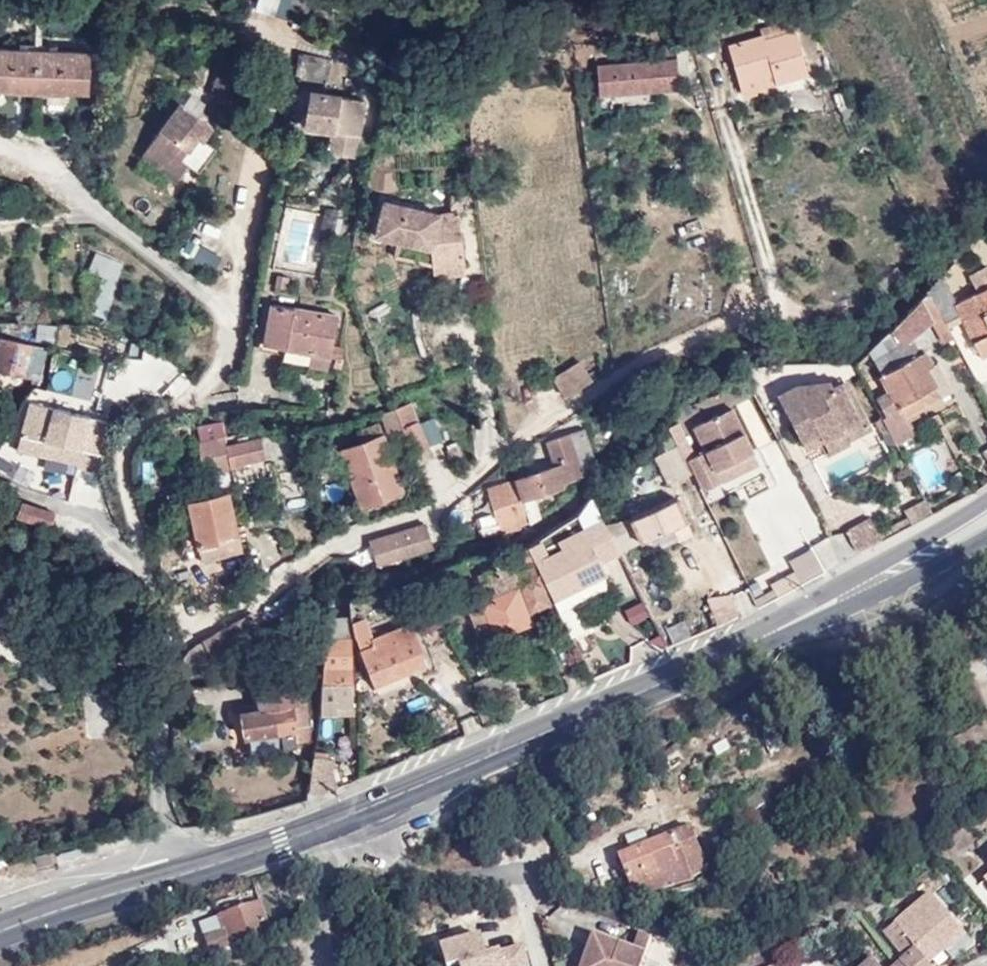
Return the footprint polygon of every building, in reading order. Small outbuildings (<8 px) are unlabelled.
[(792,24),(761,33),(764,42),(796,32),(792,24)] [(764,42),(761,33),(727,44),(737,80),(772,70),(775,80),(806,71),(796,32),(764,42)] [(685,40),(675,40),(675,57),(597,62),(599,93),(676,88),(676,67),(686,67),(685,40)] [(0,45),(0,85),(88,91),(91,51),(0,45)] [(331,60),(298,55),(294,74),(327,80),(331,60)] [(215,79),(230,84),(237,64),(221,59),(215,79)] [(772,70),(737,80),(741,90),(775,80),(772,70)] [(227,95),(230,84),(215,79),(211,89),(227,95)] [(326,148),(351,152),(360,99),(311,90),(304,127),(313,129),(330,132),(326,148)] [(175,180),(186,165),(193,155),(196,158),(201,152),(205,142),(201,138),(210,126),(178,102),(141,154),(175,180)] [(313,129),(310,145),(326,148),(330,132),(313,129)] [(193,155),(186,165),(196,173),(215,149),(205,142),(201,152),(196,158),(193,155)] [(436,230),(439,214),(382,200),(374,235),(398,242),(431,249),(432,265),(434,277),(464,274),(460,237),(436,230)] [(288,212),(288,268),(315,268),(315,212),(288,212)] [(457,213),(439,214),(436,230),(460,237),(457,213)] [(179,259),(212,273),(220,256),(186,242),(179,259)] [(431,249),(398,242),(394,255),(432,265),(431,249)] [(941,277),(929,289),(945,320),(959,313),(978,352),(986,348),(986,269),(970,278),(976,291),(954,302),(941,277)] [(945,320),(929,289),(921,298),(933,320),(944,341),(953,337),(945,320)] [(933,320),(921,298),(890,331),(902,346),(908,341),(933,320)] [(263,341),(310,350),(329,353),(336,355),(334,364),(342,366),(343,357),(341,356),(343,345),(332,343),(338,313),(271,301),(263,341)] [(35,342),(54,345),(57,328),(38,324),(35,342)] [(902,346),(890,331),(865,349),(887,391),(877,397),(887,414),(882,416),(888,427),(907,417),(907,416),(942,397),(941,396),(927,369),(931,366),(923,349),(915,354),(908,341),(902,346)] [(49,347),(0,337),(0,369),(42,379),(49,347)] [(48,378),(70,382),(75,354),(53,350),(48,378)] [(329,353),(310,350),(308,363),(326,367),(329,353)] [(581,359),(557,375),(566,392),(592,377),(581,359)] [(936,363),(931,366),(927,369),(941,396),(951,391),(936,363)] [(842,376),(833,381),(836,386),(845,382),(842,376)] [(836,386),(833,381),(801,384),(780,394),(792,417),(798,414),(803,422),(796,425),(807,446),(825,438),(821,431),(838,422),(840,429),(863,418),(845,382),(836,386)] [(87,450),(104,454),(113,422),(32,401),(20,447),(84,465),(87,450)] [(410,401),(395,406),(402,424),(413,455),(429,449),(410,401)] [(402,424),(395,406),(382,411),(388,429),(402,424)] [(670,426),(701,489),(702,491),(724,481),(718,469),(755,452),(734,408),(696,426),(708,450),(696,455),(680,421),(670,426)] [(798,414),(792,417),(796,425),(803,422),(798,414)] [(890,431),(909,420),(907,417),(888,427),(890,431)] [(355,464),(347,467),(360,505),(404,488),(380,419),(357,427),(362,439),(348,444),(355,464)] [(914,432),(909,420),(890,431),(895,441),(914,432)] [(841,430),(840,429),(838,422),(821,431),(825,438),(841,430)] [(582,476),(592,460),(582,429),(546,441),(554,465),(514,478),(527,518),(538,513),(533,495),(563,484),(563,481),(582,476)] [(226,444),(225,436),(196,442),(200,461),(209,459),(211,471),(231,467),(231,464),(226,444)] [(258,437),(226,444),(231,464),(264,458),(258,437)] [(677,443),(666,447),(679,476),(690,471),(677,443)] [(340,447),(347,467),(355,464),(348,444),(340,447)] [(100,469),(104,454),(87,450),(84,465),(100,469)] [(34,487),(43,462),(25,455),(22,465),(0,458),(0,475),(34,487)] [(527,518),(514,478),(486,488),(494,512),(497,522),(479,526),(481,535),(508,530),(527,518)] [(702,491),(707,502),(708,503),(730,494),(724,481),(702,491)] [(226,492),(188,501),(199,561),(240,552),(236,537),(218,542),(216,537),(235,532),(226,492)] [(599,513),(590,497),(586,503),(592,516),(599,513)] [(24,500),(20,515),(53,525),(57,511),(24,500)] [(676,500),(631,520),(640,542),(674,527),(677,533),(688,528),(676,500)] [(911,524),(931,513),(924,500),(904,510),(911,524)] [(497,522),(494,512),(476,517),(479,526),(497,522)] [(603,523),(599,513),(592,516),(596,524),(597,526),(603,523)] [(858,553),(881,541),(870,519),(846,531),(852,545),(858,553)] [(376,563),(433,546),(425,522),(370,539),(376,563)] [(618,551),(603,523),(597,526),(596,524),(584,529),(591,546),(565,557),(562,551),(548,558),(551,566),(545,569),(547,574),(541,577),(551,599),(604,572),(599,561),(618,551)] [(548,558),(540,540),(526,547),(534,564),(548,558)] [(534,564),(526,547),(516,551),(523,567),(515,570),(511,559),(483,569),(486,579),(475,584),(480,596),(495,635),(530,621),(519,590),(520,590),(528,609),(530,608),(548,602),(533,565),(534,564)] [(789,561),(801,583),(822,572),(810,549),(789,561)] [(744,590),(708,605),(716,624),(752,609),(744,590)] [(495,635),(480,596),(465,602),(481,640),(495,635)] [(552,612),(548,602),(530,608),(534,619),(552,612)] [(642,602),(624,608),(630,627),(648,621),(642,602)] [(365,616),(353,623),(353,630),(375,684),(426,663),(409,622),(373,636),(365,616)] [(351,681),(351,618),(330,619),(330,636),(325,636),(320,685),(318,713),(335,713),(335,705),(350,705),(351,681)] [(301,679),(255,687),(259,712),(243,714),(248,737),(295,729),(297,742),(310,740),(301,679)] [(486,709),(491,717),(506,711),(503,702),(486,709)] [(483,720),(491,717),(486,709),(480,712),(483,720)] [(646,895),(693,882),(692,877),(708,871),(692,832),(620,861),(631,891),(644,888),(646,895)] [(37,858),(42,870),(53,865),(49,854),(37,858)] [(907,965),(934,965),(930,962),(946,948),(941,943),(932,931),(950,915),(931,893),(884,934),(905,958),(903,961),(904,963),(907,965)] [(210,958),(270,934),(260,903),(218,918),(222,933),(205,938),(210,958)] [(950,915),(932,931),(941,943),(961,926),(950,915)] [(941,943),(946,948),(957,960),(976,943),(961,926),(941,943)] [(647,953),(594,934),(582,965),(642,965),(647,953)] [(525,951),(491,962),(485,942),(447,954),(450,965),(530,965),(525,951)]
